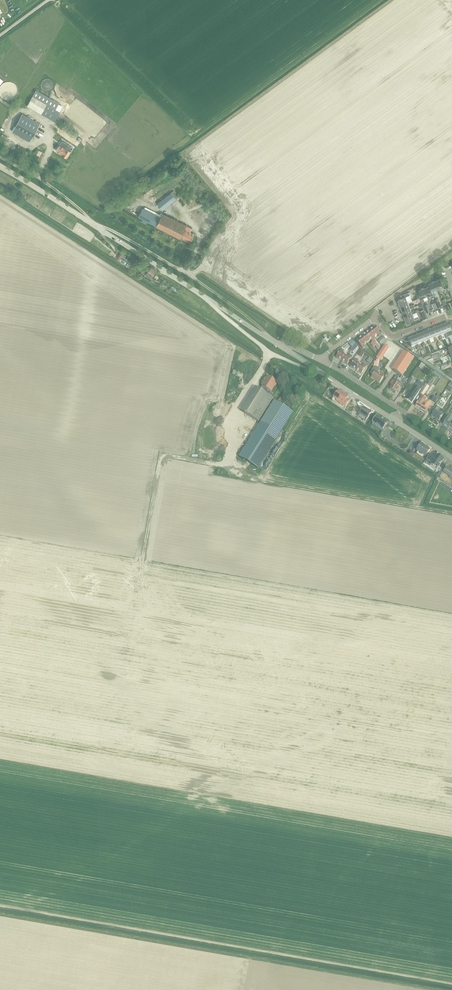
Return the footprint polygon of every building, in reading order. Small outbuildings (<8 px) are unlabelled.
[(36,90),(27,106),(54,121),(59,111),(56,109),(59,103),(36,90)] [(40,124),(22,114),(12,131),(30,141),(40,124)] [(70,151),(72,148),(68,145),(65,148),(60,145),(56,151),(61,154),(66,157),(70,151)] [(176,199),(175,197),(177,196),(173,191),(157,204),(161,209),(163,209),(176,199)] [(206,205),(211,198),(207,195),(202,201),(206,205)] [(190,242),(194,234),(185,229),(187,225),(163,213),(161,217),(143,208),(139,217),(143,219),(142,221),(146,224),(148,221),(180,238),(180,237),(190,242)] [(149,278),(150,278),(156,270),(151,267),(148,271),(144,269),(142,267),(140,270),(150,277),(149,278)] [(437,288),(437,289),(439,293),(441,292),(439,288),(443,286),(440,278),(437,280),(436,279),(434,280),(434,281),(437,288)] [(433,293),(432,293),(433,296),(435,295),(433,290),(437,289),(437,288),(434,281),(431,282),(430,281),(428,282),(429,285),(430,285),(433,293)] [(427,295),(426,295),(428,299),(430,299),(429,295),(432,293),(433,293),(430,285),(429,285),(426,287),(426,285),(423,286),(424,287),(427,295)] [(423,297),(426,295),(427,295),(424,287),(421,289),(420,288),(418,288),(421,297),(422,302),(425,301),(423,297)] [(399,306),(400,305),(408,302),(408,303),(412,301),(411,299),(410,295),(409,292),(407,293),(402,295),(403,297),(398,299),(399,303),(398,303),(399,306)] [(401,311),(402,311),(402,310),(410,307),(410,308),(414,307),(414,304),(410,306),(408,303),(408,302),(400,305),(401,309),(400,309),(401,311)] [(403,317),(405,316),(404,316),(412,313),(413,314),(417,312),(416,310),(412,312),(410,308),(410,307),(402,310),(402,311),(404,314),(403,315),(403,317)] [(414,317),(413,314),(412,313),(404,316),(405,316),(406,320),(405,320),(406,322),(409,321),(414,319),(419,318),(418,316),(414,317)] [(447,333),(450,332),(451,336),(451,331),(449,324),(443,326),(446,334),(447,333)] [(440,336),(441,336),(445,334),(446,338),(448,337),(447,333),(446,334),(443,326),(437,328),(440,336)] [(370,330),(375,336),(378,335),(379,336),(381,335),(375,327),(370,330)] [(434,338),(435,338),(439,337),(440,341),(443,340),(441,336),(440,336),(437,328),(431,331),(434,338)] [(366,334),(371,340),(375,336),(370,330),(366,334)] [(429,341),(429,340),(433,339),(435,343),(437,342),(435,338),(434,338),(431,331),(426,333),(429,341)] [(423,343),(424,343),(427,341),(429,345),(431,344),(429,340),(429,341),(426,333),(420,335),(423,343)] [(361,337),(366,343),(371,340),(366,334),(361,337)] [(417,345),(418,345),(421,343),(423,347),(425,347),(424,343),(423,343),(420,335),(414,337),(417,345)] [(364,345),(366,343),(361,337),(357,341),(363,349),(365,347),(364,345)] [(419,349),(418,345),(417,345),(414,337),(408,340),(411,347),(416,346),(417,350),(419,349)] [(389,348),(384,345),(376,357),(381,360),(389,348)] [(336,357),(341,361),(345,355),(343,353),(344,351),(341,349),(339,352),(336,357)] [(392,369),(397,373),(402,376),(414,358),(403,352),(392,369)] [(433,359),(438,356),(437,353),(431,355),(432,359),(427,361),(430,363),(434,362),(433,359)] [(345,355),(341,361),(347,365),(352,356),(349,354),(348,356),(345,355)] [(350,367),(356,370),(360,364),(357,362),(358,360),(356,358),(350,367)] [(360,364),(356,370),(361,374),(367,366),(364,364),(362,366),(360,364)] [(384,376),(378,373),(380,371),(374,367),(371,372),(373,374),(371,377),(379,382),(384,376)] [(434,371),(432,374),(440,379),(442,376),(434,371)] [(272,393),(278,383),(268,377),(260,390),(255,387),(240,410),(258,421),(273,398),(271,397),(274,394),(272,393)] [(396,393),(400,386),(403,387),(406,382),(402,379),(400,382),(394,378),(390,385),(392,386),(390,389),(396,393)] [(426,384),(420,393),(423,395),(423,396),(430,386),(426,384)] [(411,403),(420,389),(415,386),(411,392),(409,391),(404,398),(406,399),(406,400),(411,403)] [(346,399),(348,397),(342,393),(343,392),(339,390),(333,398),(337,400),(336,401),(345,407),(349,401),(346,399)] [(433,401),(436,403),(440,396),(437,394),(436,397),(434,396),(431,400),(433,401)] [(422,396),(416,406),(420,409),(425,402),(427,399),(428,397),(425,395),(424,397),(422,396)] [(425,402),(420,409),(425,412),(430,405),(427,403),(429,400),(427,399),(426,400),(425,402)] [(261,422),(239,457),(258,469),(280,434),(293,413),(274,401),(261,422)] [(435,410),(431,416),(439,421),(441,418),(444,413),(439,410),(440,408),(437,406),(435,410)] [(367,419),(371,412),(372,412),(371,412),(371,411),(369,410),(368,410),(364,407),(359,414),(367,419)] [(372,423),(383,430),(388,423),(377,416),(372,423)] [(448,427),(451,421),(451,418),(448,416),(448,417),(443,424),(448,427)] [(426,456),(430,450),(421,444),(417,450),(426,456)] [(428,460),(426,464),(430,467),(431,465),(438,469),(440,466),(442,462),(444,459),(438,455),(436,458),(431,455),(427,460),(428,460)] [(451,479),(451,470),(447,467),(443,472),(450,476),(449,477),(451,479)]
